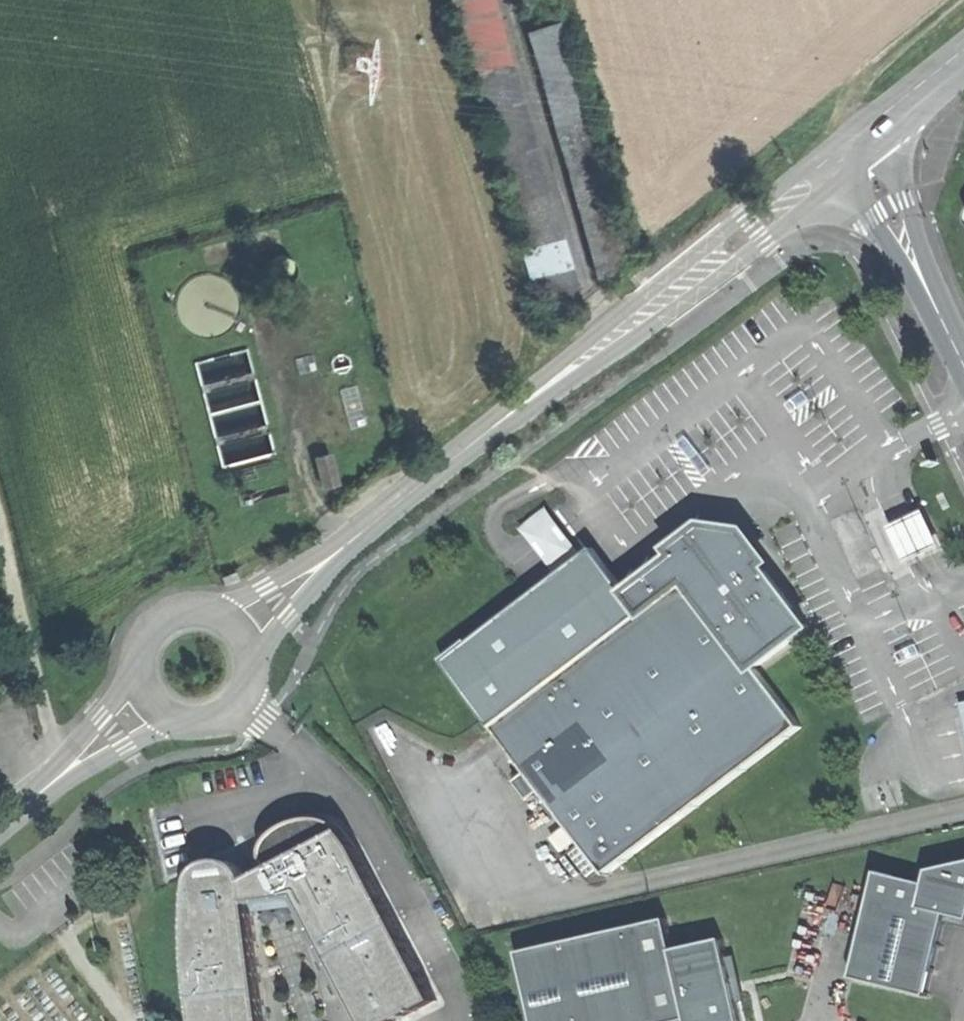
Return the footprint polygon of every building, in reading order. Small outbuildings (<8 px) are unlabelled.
[(498,0),(470,0),(453,5),(532,281),(574,269),(498,0)] [(565,26),(532,35),(595,265),(629,256),(565,26)] [(241,302),(239,293),(233,284),(224,276),(217,273),(208,272),(198,273),(190,276),(181,284),(175,294),(173,306),(175,317),(180,327),(187,334),(198,339),(209,341),(218,339),(225,336),(231,331),(236,324),(240,317),(241,311),(241,302)] [(278,463),(249,351),(195,365),(225,477),(278,463)] [(340,487),(332,457),(318,461),(326,491),(340,487)] [(496,728),(531,773),(544,791),(609,876),(802,728),(779,698),(758,670),(811,630),(746,545),(705,538),(630,594),(645,613),(496,728)] [(627,605),(590,560),(536,604),(570,645),(627,605)] [(530,801),(544,791),(531,773),(517,784),(530,801)] [(254,902),(304,895),(368,1020),(400,1020),(440,1001),(351,827),(334,818),(308,818),(286,828),(272,843),(271,855),(274,866),(251,878),(244,863),(229,857),(213,860),(200,873),(195,924),(201,995),(205,1020),(270,1020),(254,902)] [(956,862),(932,868),(927,882),(879,870),(854,976),(930,994),(950,911),(963,916),(963,864),(956,862)] [(521,953),(536,1020),(688,1020),(690,1020),(747,1020),(725,939),(676,950),(669,919),(521,953)]
